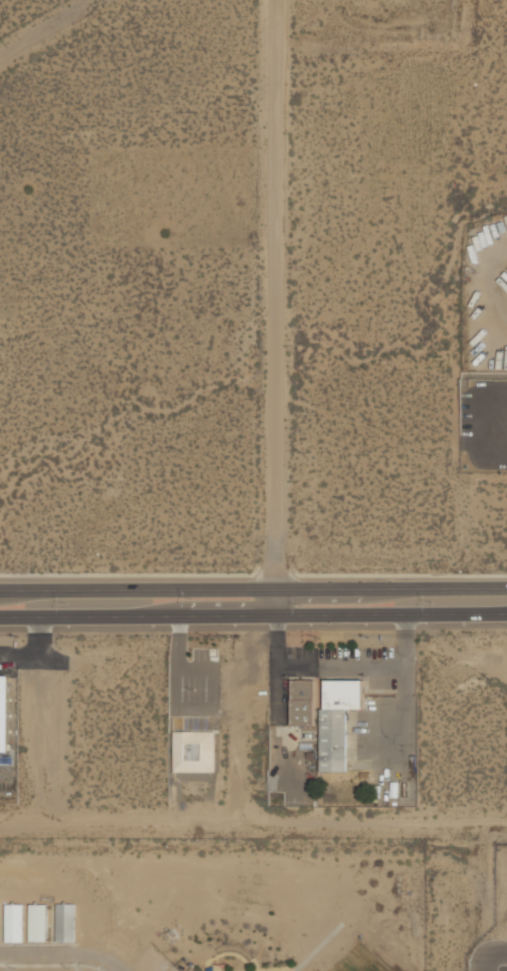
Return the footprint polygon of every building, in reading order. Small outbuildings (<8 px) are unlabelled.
[(10,752),(10,674),(0,674),(0,752),(10,752)] [(316,724),(316,679),(292,679),(292,724),(316,724)] [(321,706),(320,771),(346,771),(347,709),(364,709),(364,679),(326,679),(326,706),(321,706)] [(174,771),(216,771),(216,731),(174,731),(174,771)] [(24,903),(5,903),(5,941),(24,941),(24,903)] [(30,940),(47,940),(47,903),(30,903),(30,940)] [(56,942),(75,942),(75,903),(56,903),(56,942)]
